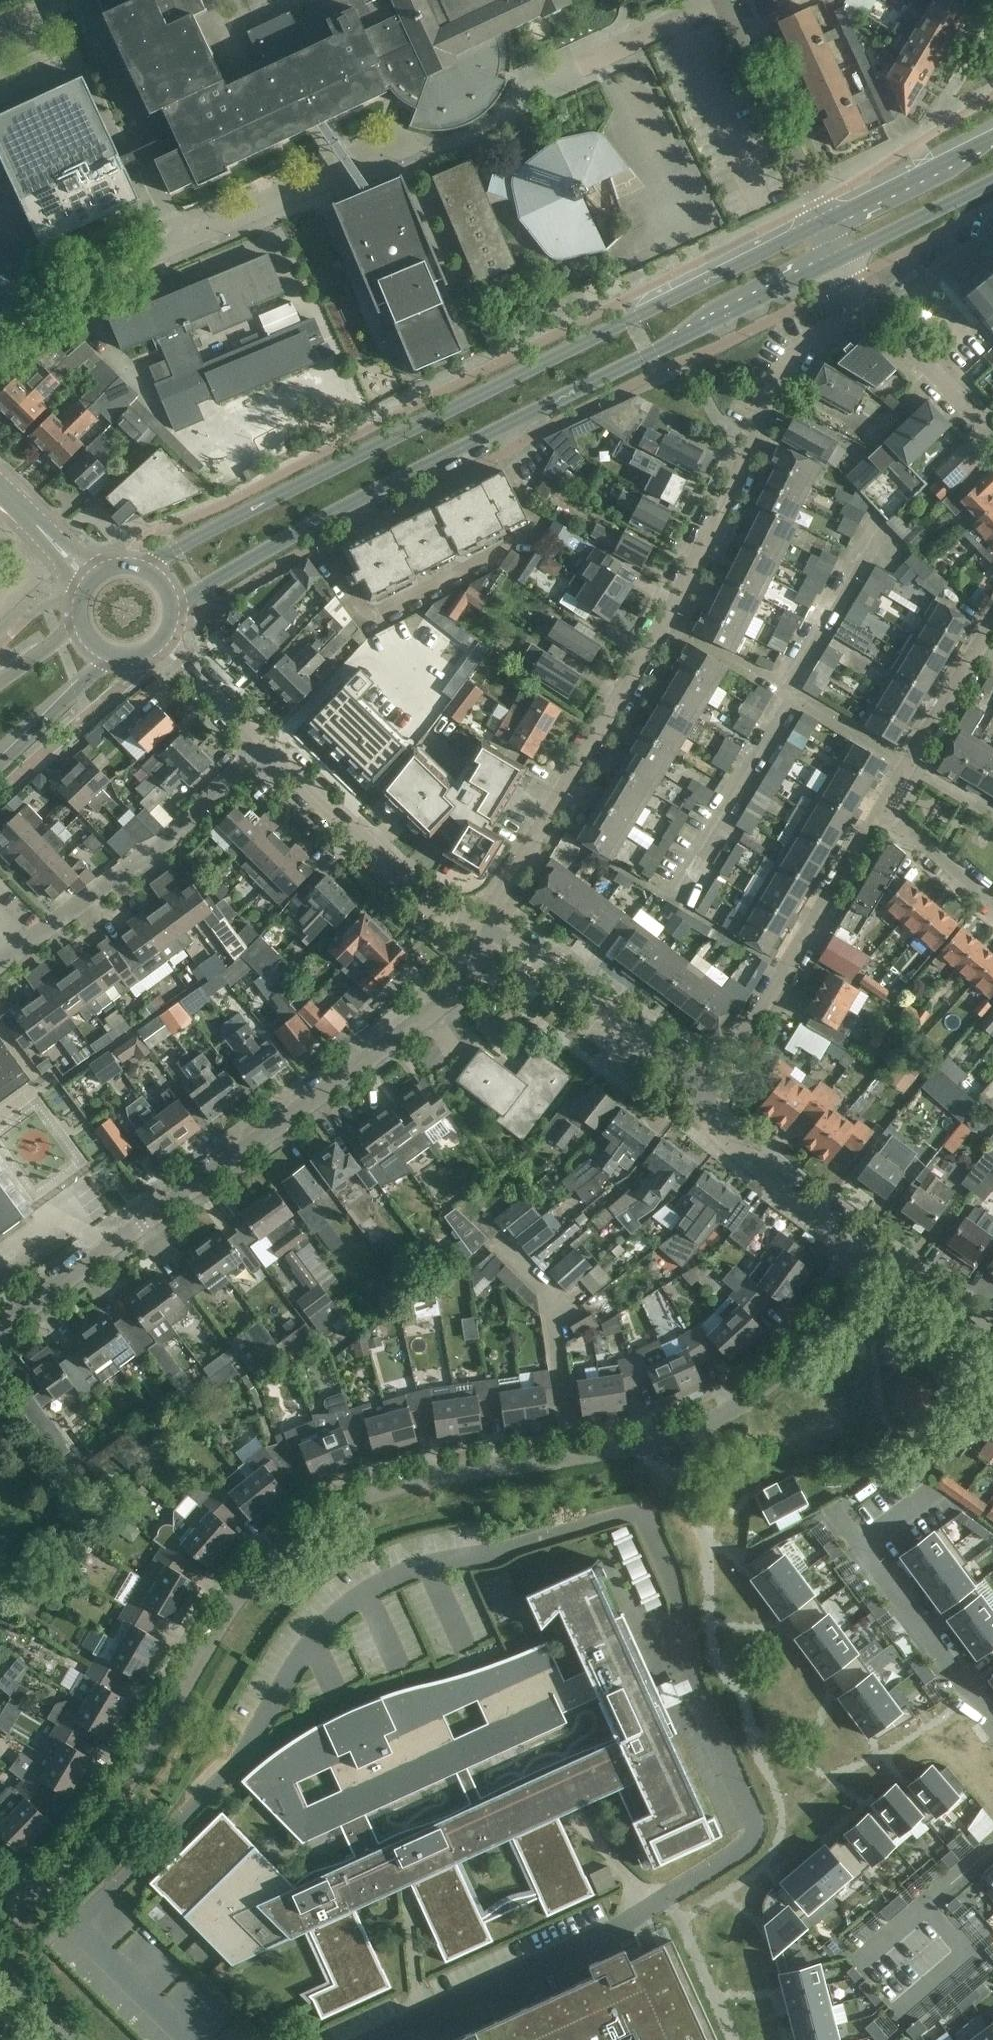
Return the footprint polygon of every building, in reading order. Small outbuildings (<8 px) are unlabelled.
[(103,15),(105,19),(106,18),(140,89),(138,90),(150,115),(162,109),(180,148),(154,161),(170,194),(196,182),(198,186),(229,172),(227,168),(316,126),(324,122),(386,93),(385,91),(390,89),(392,92),(394,95),(398,98),(402,102),(407,105),(411,107),(416,109),(410,126),(409,125),(409,127),(415,129),(420,130),(426,131),(433,131),(439,131),(445,131),(451,130),(457,129),(462,127),(468,124),(473,122),(478,119),(482,116),(487,112),(491,108),(495,103),(499,98),(502,93),(505,87),(507,81),(506,80),(506,81),(497,78),(499,72),(500,67),(500,61),(501,56),(500,50),(500,44),(498,39),(497,34),(505,30),(541,13),(543,16),(569,4),(567,0),(316,0),(247,32),(261,62),(223,80),(193,17),(205,11),(200,0),(96,0),(103,15)] [(845,2),(866,14),(875,0),(847,0),(845,2)] [(931,4),(924,0),(914,0),(909,7),(907,6),(903,13),(950,41),(961,22),(931,4)] [(972,4),(966,0),(934,0),(931,4),(961,22),(972,4)] [(893,120),(842,7),(834,11),(886,124),(893,120)] [(822,36),(809,8),(778,22),(807,85),(838,70),(826,45),(836,40),(831,31),(822,36)] [(908,42),(938,60),(950,41),(903,13),(898,21),(892,30),(909,40),(908,42)] [(880,51),(927,79),(938,60),(908,42),(902,53),(885,43),(880,51)] [(887,78),(876,83),(892,118),(904,113),(905,115),(922,87),(927,79),(880,51),(876,58),(893,68),(887,78)] [(851,97),(838,70),(807,85),(836,148),(867,133),(855,107),(865,103),(860,93),(851,97)] [(83,77),(0,115),(0,158),(41,246),(57,239),(140,200),(130,178),(125,169),(122,161),(83,77)] [(326,129),(317,132),(362,198),(371,194),(326,129)] [(495,164),(495,167),(505,192),(507,200),(514,198),(518,219),(545,253),(546,254),(548,256),(551,258),(553,259),(556,260),(559,260),(561,260),(565,260),(606,251),(582,199),(588,196),(585,189),(615,175),(614,173),(611,157),(617,154),(628,169),(630,168),(608,140),(606,138),(605,137),(602,135),(600,134),(596,133),(595,133),(592,132),(590,133),(589,133),(555,140),(518,168),(517,170),(515,173),(514,175),(513,176),(512,178),(504,176),(507,168),(495,164)] [(175,145),(172,137),(122,161),(125,169),(175,145)] [(505,192),(495,167),(487,192),(483,194),(470,162),(434,177),(478,282),(514,267),(488,205),(496,202),(507,200),(505,192)] [(405,184),(403,180),(401,181),(371,194),(366,196),(362,198),(336,209),(336,208),(334,209),(336,213),(374,304),(376,309),(378,308),(377,307),(386,303),(410,361),(409,361),(412,367),(414,366),(413,365),(459,346),(459,347),(461,346),(459,340),(458,341),(434,283),(442,280),(443,281),(445,280),(443,275),(442,275),(404,185),(405,184)] [(268,256),(111,322),(122,350),(158,334),(169,360),(150,368),(157,386),(156,386),(175,430),(203,418),(196,402),(214,395),(218,402),(316,361),(310,346),(323,341),(314,320),(308,322),(299,300),(265,314),(275,336),(202,367),(187,332),(208,323),(213,333),(251,317),(247,307),(283,292),(268,256)] [(964,298),(983,321),(981,322),(992,334),(992,274),(964,298)] [(897,369),(865,336),(854,347),(850,343),(842,350),(846,354),(835,364),(876,389),(897,369)] [(32,340),(26,346),(32,353),(39,347),(32,340)] [(27,397),(8,416),(24,431),(38,417),(45,410),(38,403),(62,380),(62,381),(72,371),(77,370),(83,364),(88,360),(95,367),(103,360),(85,341),(82,344),(81,345),(68,357),(51,374),(27,397)] [(0,393),(0,408),(7,415),(8,416),(27,397),(51,374),(68,357),(53,342),(35,360),(40,366),(22,385),(15,378),(0,393)] [(44,422),(30,436),(45,451),(87,410),(98,398),(120,377),(103,360),(95,367),(90,372),(88,373),(97,382),(58,421),(51,414),(44,422)] [(865,387),(824,364),(809,392),(849,415),(865,387)] [(120,377),(98,398),(118,417),(128,407),(129,406),(129,405),(136,398),(139,395),(120,377)] [(882,403),(907,422),(913,415),(889,395),(882,403)] [(676,416),(638,396),(589,418),(595,422),(623,440),(622,441),(628,444),(629,443),(632,445),(654,456),(655,454),(690,473),(702,450),(682,439),(683,437),(669,429),(676,416)] [(907,422),(867,460),(879,472),(897,455),(923,482),(933,473),(966,441),(927,401),(914,415),(907,422)] [(129,408),(115,422),(137,441),(149,428),(150,428),(129,408)] [(95,418),(94,417),(87,410),(45,451),(61,467),(83,445),(76,438),(95,418)] [(794,418),(782,440),(799,450),(810,456),(824,464),(825,462),(837,441),(812,428),(794,418)] [(579,423),(569,427),(573,437),(584,433),(579,423)] [(551,447),(550,447),(554,451),(569,466),(573,470),(585,458),(580,453),(573,437),(569,427),(555,433),(555,434),(563,441),(551,447)] [(89,453),(68,472),(83,489),(86,487),(94,496),(112,479),(104,470),(96,461),(113,445),(102,433),(85,449),(89,453)] [(983,460),(966,441),(933,473),(940,480),(930,490),(940,500),(983,460)] [(636,462),(653,471),(644,489),(674,504),(686,482),(673,475),(675,471),(639,453),(620,443),(614,454),(635,465),(636,462)] [(769,464),(811,485),(820,467),(779,446),(769,464)] [(202,493),(160,448),(106,498),(118,511),(112,517),(120,526),(137,511),(143,517),(202,493)] [(186,449),(179,456),(197,474),(199,471),(204,466),(186,449)] [(554,451),(543,474),(546,475),(554,480),(559,483),(569,466),(554,451)] [(879,472),(867,460),(866,458),(845,478),(858,492),(879,472)] [(764,476),(760,482),(802,503),(811,485),(769,464),(769,465),(775,468),(769,478),(764,476)] [(258,465),(244,472),(247,479),(248,481),(262,473),(258,465)] [(992,507),(992,499),(989,495),(992,491),(992,470),(978,484),(968,474),(941,502),(955,516),(965,506),(979,520),(992,507)] [(479,480),(456,491),(483,546),(506,534),(504,532),(528,520),(503,471),(480,482),(479,480)] [(546,475),(536,493),(544,498),(554,480),(546,475)] [(802,503),(760,482),(756,490),(762,493),(757,504),(793,521),(802,503)] [(852,497),(837,490),(833,497),(848,504),(852,497)] [(460,557),(483,546),(456,491),(433,503),(434,506),(412,517),(437,565),(459,554),(460,557)] [(620,492),(615,503),(633,512),(630,518),(628,522),(646,531),(647,528),(659,534),(671,511),(653,501),(641,495),(638,501),(620,492)] [(759,514),(753,525),(789,543),(799,524),(793,521),(757,504),(753,511),(759,514)] [(979,520),(963,534),(979,551),(987,542),(992,537),(992,507),(979,520)] [(894,515),(885,524),(901,539),(911,530),(895,514),(894,515)] [(843,515),(839,522),(855,530),(859,523),(843,515)] [(412,517),(390,528),(389,525),(366,536),(393,591),(416,580),(414,577),(437,565),(412,517)] [(547,531),(559,539),(566,529),(554,521),(547,531)] [(851,538),(855,530),(839,522),(834,530),(851,538)] [(911,530),(901,539),(913,551),(929,536),(919,525),(917,523),(911,530)] [(742,533),(738,540),(780,561),(789,543),(753,525),(748,536),(742,533)] [(620,539),(595,526),(590,537),(614,550),(611,554),(641,568),(652,547),(623,532),(620,539)] [(393,591),(366,536),(343,548),(355,572),(347,576),(352,587),(360,583),(370,603),(393,591)] [(979,551),(992,565),(992,537),(987,542),(979,551)] [(740,550),(735,561),(771,580),(780,561),(738,540),(735,547),(740,550)] [(543,553),(535,548),(517,578),(524,582),(543,553)] [(588,557),(577,576),(586,582),(619,604),(631,586),(615,575),(621,565),(596,548),(588,557)] [(813,555),(834,566),(838,558),(823,550),(819,558),(813,555)] [(913,552),(904,563),(916,574),(922,580),(924,581),(933,571),(928,566),(913,552)] [(813,555),(803,573),(808,575),(825,584),(834,566),(813,555)] [(319,575),(308,560),(291,571),(306,589),(319,575)] [(724,570),(720,577),(762,598),(771,580),(735,561),(729,573),(724,570)] [(903,562),(893,575),(898,579),(905,586),(916,574),(904,563),(903,562)] [(878,566),(865,584),(880,592),(917,615),(920,609),(891,591),(898,579),(893,575),(891,573),(878,566)] [(469,585),(489,598),(506,572),(500,568),(469,585)] [(937,596),(947,585),(933,571),(924,581),(922,580),(918,583),(937,596)] [(565,593),(559,602),(566,607),(573,597),(592,610),(608,621),(619,604),(586,582),(577,576),(575,575),(569,584),(570,588),(567,593),(566,592),(565,593)] [(808,575),(802,586),(801,585),(797,593),(801,595),(813,601),(817,593),(819,595),(825,584),(808,575)] [(722,587),(717,598),(753,616),(762,598),(720,577),(717,584),(722,587)] [(865,584),(855,601),(869,609),(874,612),(881,601),(876,598),(880,592),(865,584)] [(481,610),(489,598),(469,585),(435,603),(454,618),(467,600),(481,610)] [(983,594),(975,606),(981,612),(990,598),(983,594)] [(809,608),(813,601),(801,595),(797,602),(809,608)] [(335,597),(317,615),(336,632),(349,619),(351,618),(335,597)] [(744,634),(753,616),(717,598),(711,609),(706,606),(702,613),(744,634)] [(923,618),(964,642),(974,624),(934,600),(923,618)] [(859,627),(869,609),(855,601),(844,618),(859,627)] [(276,621),(281,616),(272,607),(255,625),(248,618),(246,619),(232,605),(209,621),(227,638),(225,640),(240,655),(276,621)] [(293,619),(299,613),(291,605),(281,616),(276,621),(241,655),(240,655),(247,661),(245,662),(252,669),(253,667),(256,671),(292,635),(285,628),(293,620),(293,619)] [(744,634),(702,613),(693,632),(734,653),(744,634)] [(337,633),(317,653),(278,692),(294,708),(316,686),(309,679),(326,662),(351,637),(359,645),(364,641),(366,639),(351,618),(336,632),(337,633)] [(844,618),(834,636),(855,648),(864,654),(874,637),(859,627),(844,618)] [(964,642),(923,618),(912,635),(953,659),(957,653),(951,650),(958,639),(963,643),(964,642)] [(573,629),(558,619),(553,628),(545,622),(538,633),(540,634),(588,664),(600,645),(592,640),(597,633),(578,621),(573,629)] [(777,628),(792,636),(796,628),(781,620),(777,628)] [(792,636),(777,628),(773,636),(788,643),(792,636)] [(953,659),(912,635),(902,653),(937,674),(943,663),(949,667),(953,659)] [(855,648),(834,636),(823,653),(838,662),(844,666),(855,648)] [(482,639),(477,645),(486,653),(491,647),(482,639)] [(677,661),(717,685),(728,667),(688,643),(677,661)] [(278,692),(317,653),(308,644),(291,661),(284,655),(263,677),(278,692)] [(477,645),(472,651),(482,659),(486,653),(477,645)] [(544,652),(532,645),(518,666),(528,673),(550,687),(567,697),(580,676),(544,652)] [(472,651),(468,657),(477,665),(482,659),(472,651)] [(823,653),(812,671),(827,680),(838,662),(823,653)] [(902,653),(891,670),(932,694),(936,688),(930,684),(937,674),(902,653)] [(774,663),(759,656),(756,664),(770,671),(774,663)] [(468,657),(463,663),(472,671),(477,665),(468,657)] [(707,703),(717,685),(677,661),(673,668),(679,671),(672,682),(707,703)] [(463,663),(458,669),(468,677),(472,671),(463,663)] [(340,684),(306,719),(373,783),(407,748),(357,700),(374,683),(360,669),(343,686),(340,684)] [(458,669),(454,675),(463,683),(468,677),(458,669)] [(932,694),(891,670),(881,688),(916,709),(922,698),(927,701),(932,694)] [(454,675),(449,681),(458,689),(463,683),(454,675)] [(989,675),(981,689),(988,694),(992,686),(992,677),(989,675)] [(449,681),(444,687),(454,695),(458,689),(449,681)] [(821,690),(806,681),(802,689),(816,697),(821,690)] [(446,708),(445,707),(442,712),(443,712),(444,711),(460,723),(482,693),(466,682),(446,708)] [(696,720),(707,703),(672,682),(666,692),(661,689),(656,696),(696,720)] [(773,694),(759,686),(754,693),(769,702),(773,694)] [(444,687),(440,693),(449,701),(454,695),(444,687)] [(508,710),(545,733),(560,709),(523,687),(508,710)] [(881,688),(870,705),(910,729),(915,723),(909,719),(916,709),(881,688)] [(440,693),(435,699),(444,707),(449,701),(440,693)] [(686,738),(696,720),(656,696),(652,703),(658,706),(651,717),(686,738)] [(435,699),(430,705),(440,713),(444,707),(435,699)] [(145,719),(128,701),(103,725),(107,729),(121,744),(137,761),(147,751),(148,752),(176,725),(158,707),(145,719)] [(748,704),(737,721),(752,730),(762,712),(748,704)] [(960,731),(937,770),(955,781),(979,742),(970,736),(984,712),(972,704),(971,704),(956,728),(957,729),(960,731)] [(430,705),(426,711),(435,719),(440,713),(430,705)] [(910,729),(870,705),(860,723),(900,747),(910,729)] [(545,733),(508,710),(494,735),(531,757),(545,733)] [(426,711),(421,717),(430,725),(435,719),(426,711)] [(818,721),(804,713),(799,720),(814,729),(818,721)] [(421,717),(416,723),(426,731),(430,725),(421,717)] [(635,731),(675,755),(686,738),(651,717),(645,727),(639,724),(635,731)] [(737,721),(732,729),(747,738),(752,730),(737,721)] [(416,723),(412,730),(421,737),(426,731),(416,723)] [(102,724),(85,738),(90,744),(95,749),(104,740),(100,736),(107,729),(103,725),(102,724)] [(630,752),(665,773),(675,755),(635,731),(631,738),(637,741),(630,752)] [(192,743),(194,740),(187,733),(185,735),(182,733),(160,755),(167,762),(153,776),(160,782),(161,784),(198,748),(192,743)] [(731,765),(741,747),(727,738),(716,756),(731,765)] [(839,758),(879,782),(889,764),(850,740),(839,758)] [(468,762),(473,765),(457,793),(453,791),(454,789),(412,749),(396,770),(380,790),(389,799),(392,796),(400,804),(397,807),(412,821),(415,818),(423,826),(420,829),(430,838),(443,825),(455,837),(445,854),(480,875),(501,840),(485,830),(488,823),(492,826),(504,805),(526,768),(481,741),(468,762)] [(782,748),(797,757),(801,750),(787,741),(782,748)] [(973,791),(992,757),(992,751),(979,742),(955,781),(959,776),(969,782),(966,787),(973,791)] [(160,782),(154,788),(139,803),(145,808),(149,812),(183,779),(190,785),(213,763),(210,760),(212,758),(205,752),(203,754),(198,748),(161,784),(160,782)] [(797,757),(782,748),(778,756),(792,764),(797,757)] [(109,781),(82,751),(74,758),(79,763),(71,771),(103,805),(111,798),(101,788),(109,781)] [(654,790),(665,773),(630,752),(624,762),(618,759),(614,766),(654,790)] [(726,772),(731,765),(716,756),(712,763),(726,772)] [(973,791),(979,795),(983,790),(992,796),(992,757),(973,791)] [(879,782),(839,758),(828,776),(863,797),(869,786),(874,789),(879,782)] [(644,808),(654,790),(614,766),(610,773),(615,776),(609,787),(644,808)] [(816,769),(806,786),(818,793),(858,817),(862,810),(856,807),(863,797),(828,776),(816,769)] [(96,812),(103,805),(71,771),(62,780),(57,775),(50,782),(78,811),(87,803),(96,812)] [(761,783),(776,792),(780,784),(766,776),(761,783)] [(709,800),(714,792),(700,783),(695,791),(709,800)] [(776,792),(761,783),(757,790),(771,799),(776,792)] [(633,825),(644,808),(609,787),(603,797),(597,794),(593,801),(633,825)] [(695,791),(691,798),(697,802),(705,807),(709,800),(695,791)] [(857,817),(818,793),(807,811),(841,832),(848,821),(853,824),(857,817)] [(623,843),(633,825),(593,801),(589,808),(594,811),(588,822),(623,843)] [(234,841),(241,848),(270,819),(264,814),(259,819),(250,810),(249,811),(240,802),(208,834),(224,850),(234,841)] [(0,811),(0,829),(1,830),(0,831),(0,843),(2,846),(0,848),(0,854),(4,857),(33,829),(42,820),(35,812),(27,804),(17,814),(7,804),(0,811)] [(136,816),(137,817),(155,836),(163,828),(164,827),(149,812),(145,808),(136,816)] [(680,829),(688,815),(681,811),(672,825),(680,829)] [(745,811),(740,818),(754,827),(759,819),(745,811)] [(841,832),(807,811),(796,828),(836,852),(841,845),(835,842),(841,832)] [(754,827),(740,818),(736,825),(750,834),(754,827)] [(66,828),(58,819),(41,836),(33,829),(4,857),(10,865),(16,859),(24,868),(66,828)] [(240,866),(248,873),(281,840),(273,832),(278,827),(270,819),(241,848),(250,857),(240,866)] [(576,829),(572,836),(595,850),(609,859),(612,860),(623,843),(588,822),(582,832),(576,829)] [(669,847),(680,829),(672,825),(662,842),(669,847)] [(123,827),(107,842),(109,845),(122,858),(129,851),(138,842),(124,828),(123,827)] [(27,882),(33,888),(62,860),(55,851),(72,834),(66,828),(24,868),(32,877),(27,882)] [(836,852),(796,828),(786,846),(820,867),(827,856),(832,859),(836,852)] [(92,851),(101,841),(91,833),(82,843),(92,851)] [(254,880),(262,889),(301,850),(295,844),(290,849),(281,840),(248,873),(254,880)] [(589,850),(579,842),(570,855),(580,863),(589,850)] [(669,847),(662,842),(651,860),(659,864),(669,847)] [(728,859),(735,863),(744,848),(736,844),(728,859)] [(833,936),(833,937),(852,948),(906,855),(892,845),(885,848),(839,926),(833,936)] [(820,867),(786,846),(775,863),(815,888),(820,880),(814,877),(820,867)] [(301,850),(262,889),(270,897),(278,905),(312,872),(303,863),(308,857),(301,850)] [(604,867),(609,859),(595,850),(590,858),(604,867)] [(530,900),(546,913),(575,876),(551,858),(544,868),(542,870),(549,875),(530,900)] [(735,863),(728,859),(719,873),(727,877),(735,863)] [(62,860),(33,888),(40,896),(46,891),(54,900),(70,884),(78,892),(96,879),(87,869),(88,867),(81,860),(71,869),(62,860)] [(651,860),(643,874),(650,879),(659,864),(651,860)] [(815,888),(775,863),(765,881),(799,902),(806,891),(811,894),(815,888)] [(625,878),(619,874),(614,881),(619,885),(625,878)] [(313,875),(289,900),(302,912),(293,922),(302,931),(328,904),(341,890),(326,875),(320,881),(313,875)] [(557,913),(566,920),(591,888),(575,876),(546,913),(553,918),(557,913)] [(619,885),(628,890),(633,883),(625,878),(619,885)] [(706,894),(714,898),(723,884),(715,879),(706,894)] [(765,881),(754,899),(794,923),(799,915),(793,912),(799,902),(765,881)] [(900,923),(923,896),(906,881),(883,908),(900,923)] [(230,891),(223,882),(212,891),(220,900),(230,891)] [(170,892),(193,923),(203,916),(235,961),(240,955),(247,948),(237,934),(228,921),(216,905),(213,901),(209,897),(204,900),(192,885),(182,892),(178,886),(170,892)] [(591,888),(566,920),(576,928),(572,933),(579,938),(607,901),(591,888)] [(357,905),(341,890),(302,931),(297,937),(305,945),(310,939),(327,921),(334,928),(357,905)] [(193,923),(170,892),(162,898),(167,903),(157,910),(184,947),(192,941),(184,930),(193,923)] [(714,898),(706,894),(698,908),(706,912),(714,898)] [(917,937),(940,910),(923,896),(900,923),(917,937)] [(216,905),(228,921),(237,913),(222,899),(216,905)] [(794,923),(754,899),(744,916),(778,937),(785,926),(790,929),(794,923)] [(622,932),(632,919),(607,901),(579,938),(585,943),(589,938),(599,946),(615,926),(622,932)] [(630,938),(615,958),(625,965),(622,971),(628,975),(656,938),(664,927),(640,909),(632,919),(622,932),(630,938)] [(772,947),(778,937),(744,916),(733,909),(722,927),(773,958),(777,950),(772,947)] [(184,947),(157,910),(147,918),(143,912),(135,917),(166,960),(184,947)] [(940,910),(917,937),(934,952),(957,925),(940,910)] [(691,926),(696,919),(682,911),(678,918),(691,926)] [(669,921),(663,929),(680,941),(691,926),(678,918),(674,915),(669,921)] [(323,946),(343,965),(381,926),(373,919),(370,921),(365,916),(356,925),(350,918),(331,938),(323,946)] [(123,938),(113,945),(139,981),(149,973),(166,960),(135,917),(128,923),(132,929),(122,936),(123,938)] [(711,928),(696,919),(691,926),(706,935),(711,928)] [(237,934),(247,948),(259,936),(247,924),(237,934)] [(342,968),(356,982),(394,944),(393,944),(389,939),(391,936),(381,926),(343,965),(344,965),(342,968)] [(955,969),(978,943),(961,928),(938,954),(932,962),(941,970),(947,962),(955,969)] [(719,932),(714,940),(726,948),(731,940),(719,932)] [(240,955),(241,955),(261,976),(280,955),(259,936),(247,948),(240,955)] [(833,937),(819,959),(853,979),(870,958),(852,948),(833,937)] [(113,945),(108,938),(98,945),(102,951),(92,958),(88,953),(80,958),(112,1001),(129,988),(135,997),(145,989),(139,981),(113,945)] [(656,938),(628,975),(634,980),(638,975),(648,983),(673,950),(656,938)] [(731,940),(726,948),(741,957),(746,949),(731,940)] [(395,942),(393,944),(394,944),(356,982),(345,994),(358,1006),(380,983),(382,984),(406,960),(406,953),(395,942)] [(992,959),(992,956),(978,943),(955,969),(972,983),(992,959)] [(673,950),(648,983),(658,990),(654,995),(660,1000),(689,963),(673,950)] [(243,959),(241,956),(238,959),(221,974),(231,987),(252,969),(243,959)] [(226,967),(218,957),(201,969),(198,965),(208,979),(226,967)] [(76,970),(67,977),(94,1014),(112,1001),(80,958),(72,964),(76,970)] [(972,983),(989,998),(992,994),(992,959),(972,983)] [(272,963),(261,976),(277,992),(279,994),(286,987),(278,979),(283,974),(272,963)] [(681,1007),(705,975),(689,963),(660,1000),(667,1005),(671,1000),(681,1007)] [(198,966),(191,971),(198,981),(205,976),(198,966)] [(818,992),(847,1009),(859,990),(830,972),(818,992)] [(693,1025),(721,987),(705,975),(681,1007),(690,1015),(686,1020),(693,1025)] [(871,991),(877,983),(865,975),(860,983),(871,991)] [(721,987),(693,1025),(710,1038),(729,1013),(735,1017),(744,1005),(743,1004),(752,992),(730,976),(721,987)] [(94,1014),(67,977),(57,984),(53,978),(45,984),(69,1016),(78,1009),(86,1020),(94,1014)] [(889,992),(877,983),(871,991),(883,1000),(889,992)] [(77,1027),(69,1016),(45,984),(37,989),(42,995),(32,1002),(60,1040),(77,1027)] [(180,1001),(191,1016),(209,1001),(198,987),(180,1001)] [(277,992),(270,997),(279,1008),(276,1010),(285,1021),(284,1023),(274,1029),(283,1041),(295,1057),(316,1041),(304,1025),(297,1015),(299,1014),(297,1012),(289,1004),(279,994),(277,992)] [(301,992),(289,1004),(297,1012),(309,1000),(301,992)] [(811,1015),(806,1025),(834,1042),(841,1046),(847,1035),(858,1016),(857,1016),(847,1009),(818,992),(806,1012),(811,1015)] [(155,1001),(160,1009),(167,1004),(161,996),(155,1001)] [(991,1006),(983,999),(974,1011),(982,1017),(985,1014),(991,1006)] [(155,1001),(154,1000),(146,1006),(152,1015),(160,1009),(155,1001)] [(309,1000),(297,1012),(299,1014),(311,1027),(314,1025),(315,1024),(324,1015),(323,1014),(309,1000)] [(158,1016),(157,1016),(171,1034),(173,1037),(193,1021),(190,1016),(191,1016),(180,1001),(159,1017),(158,1016)] [(60,1040),(32,1002),(22,1009),(18,1004),(10,1010),(0,1017),(24,1050),(34,1043),(41,1053),(60,1040)] [(382,1010),(375,1003),(365,1014),(371,1020),(382,1010)] [(907,1003),(901,1013),(911,1021),(922,1008),(921,1007),(918,1011),(907,1003)] [(324,1015),(315,1024),(331,1040),(348,1023),(331,1007),(324,1015)] [(930,1013),(922,1008),(911,1021),(920,1027),(930,1013)] [(980,1026),(990,1035),(992,1037),(992,1011),(980,1026)] [(238,1012),(225,1022),(233,1032),(268,1077),(287,1063),(268,1037),(261,1042),(246,1022),(238,1012)] [(151,1049),(171,1034),(157,1016),(137,1031),(151,1049)] [(132,1028),(126,1020),(108,1032),(113,1040),(132,1028)] [(886,1038),(896,1026),(888,1020),(878,1031),(886,1038)] [(252,1089),(268,1077),(233,1032),(225,1022),(220,1026),(220,1031),(240,1058),(233,1063),(252,1089)] [(833,1043),(834,1042),(806,1025),(805,1026),(800,1022),(786,1048),(794,1053),(798,1046),(820,1060),(821,1058),(831,1042),(833,1043)] [(878,1031),(868,1042),(876,1049),(886,1038),(878,1031)] [(142,1039),(138,1034),(114,1050),(122,1063),(134,1055),(138,1060),(150,1051),(142,1039)] [(31,1079),(0,1038),(0,1102),(31,1079)] [(101,1039),(96,1038),(89,1043),(96,1053),(105,1046),(101,1039)] [(920,1050),(910,1042),(902,1052),(912,1060),(920,1050)] [(84,1048),(72,1057),(78,1065),(89,1057),(84,1048)] [(516,1075),(480,1048),(455,1080),(501,1116),(497,1120),(522,1139),(570,1077),(535,1050),(516,1075)] [(121,1070),(107,1050),(88,1064),(102,1084),(121,1070)] [(849,1051),(848,1050),(838,1062),(847,1069),(856,1057),(849,1051)] [(186,1052),(185,1053),(226,1108),(244,1095),(225,1068),(217,1074),(201,1053),(197,1055),(186,1052)] [(226,1108),(185,1053),(180,1056),(181,1060),(177,1062),(181,1067),(197,1089),(190,1094),(209,1120),(226,1108)] [(901,1065),(888,1080),(903,1092),(915,1078),(922,1070),(908,1057),(901,1065)] [(47,1058),(37,1066),(42,1073),(53,1066),(47,1058)] [(766,1080),(776,1088),(786,1077),(792,1070),(778,1059),(766,1080)] [(958,1085),(938,1068),(924,1085),(963,1119),(977,1102),(958,1085)] [(811,1116),(829,1092),(808,1075),(799,1087),(773,1119),(785,1129),(801,1108),(811,1116)] [(773,1119),(799,1087),(786,1077),(776,1088),(760,1109),(773,1119)] [(878,1077),(870,1085),(877,1091),(884,1083),(878,1077)] [(979,1095),(992,1108),(992,1079),(979,1095)] [(416,1085),(398,1098),(404,1107),(424,1132),(432,1143),(449,1130),(441,1119),(450,1112),(443,1103),(431,1086),(422,1093),(416,1085)] [(568,1098),(542,1131),(551,1138),(550,1139),(563,1148),(585,1120),(595,1128),(603,1119),(615,1103),(612,1100),(611,1097),(607,1094),(604,1094),(594,1087),(586,1098),(583,1096),(576,1105),(568,1098)] [(157,1117),(177,1144),(200,1128),(179,1100),(177,1101),(168,1089),(160,1095),(169,1107),(157,1117)] [(829,1092),(811,1116),(818,1121),(802,1142),(816,1153),(841,1120),(829,1111),(839,1099),(829,1092)] [(132,1116),(128,1118),(138,1131),(137,1131),(157,1159),(177,1144),(157,1117),(147,1104),(132,1116)] [(389,1105),(371,1118),(405,1164),(406,1163),(432,1144),(432,1143),(424,1132),(404,1107),(395,1113),(389,1105)] [(602,1168),(639,1121),(621,1108),(603,1132),(604,1133),(595,1146),(602,1151),(594,1161),(590,1158),(562,1181),(571,1192),(602,1168)] [(360,1139),(351,1146),(354,1151),(362,1162),(370,1172),(378,1183),(386,1177),(389,1181),(409,1167),(406,1163),(405,1164),(371,1118),(353,1131),(360,1139)] [(132,1149),(110,1120),(96,1131),(112,1153),(117,1160),(132,1149)] [(853,1130),(841,1120),(816,1153),(827,1162),(844,1141),(857,1152),(872,1133),(859,1122),(853,1130)] [(655,1133),(639,1121),(602,1168),(571,1192),(571,1193),(575,1190),(586,1203),(603,1189),(601,1186),(611,1174),(620,1162),(629,1169),(655,1133)] [(890,1124),(882,1133),(889,1138),(892,1135),(897,1129),(890,1124)] [(974,1166),(987,1176),(992,1169),(992,1134),(987,1141),(991,1145),(974,1166)] [(889,1138),(859,1178),(885,1197),(917,1153),(892,1135),(889,1138)] [(629,1206),(642,1197),(642,1198),(653,1184),(679,1151),(672,1146),(672,1144),(667,1140),(665,1140),(662,1138),(643,1162),(652,1169),(634,1193),(630,1189),(609,1206),(587,1226),(588,1227),(569,1244),(574,1250),(593,1233),(594,1234),(615,1216),(622,1211),(629,1206)] [(345,1176),(354,1170),(369,1190),(378,1183),(370,1172),(354,1151),(345,1158),(335,1144),(313,1160),(325,1176),(330,1184),(332,1186),(333,1185),(336,1188),(340,1189),(347,1183),(348,1180),(345,1176)] [(696,1164),(693,1162),(693,1160),(688,1156),(686,1157),(679,1151),(653,1184),(642,1198),(642,1197),(629,1206),(637,1219),(653,1209),(672,1184),(677,1188),(696,1164)] [(323,1193),(304,1167),(283,1182),(302,1208),(298,1211),(314,1233),(329,1222),(312,1201),(323,1193)] [(684,1194),(672,1210),(681,1217),(674,1226),(682,1232),(684,1234),(722,1184),(715,1179),(715,1176),(710,1172),(708,1173),(705,1171),(695,1184),(693,1187),(686,1195),(684,1194)] [(940,1181),(939,1182),(929,1175),(920,1188),(912,1183),(904,1192),(898,1201),(905,1206),(903,1210),(928,1228),(943,1208),(955,1192),(940,1181)] [(33,1211),(8,1177),(0,1182),(0,1235),(33,1211)] [(672,1236),(658,1247),(682,1268),(721,1223),(732,1232),(733,1231),(749,1209),(737,1201),(740,1197),(737,1195),(736,1192),(732,1189),(729,1189),(722,1184),(684,1234),(682,1232),(672,1236)] [(274,1189),(256,1202),(262,1211),(266,1208),(273,1218),(272,1219),(293,1248),(297,1253),(310,1243),(306,1238),(298,1227),(294,1230),(286,1219),(293,1214),(274,1189)] [(514,1237),(540,1216),(525,1196),(494,1219),(504,1229),(507,1228),(514,1237)] [(262,1211),(256,1202),(240,1214),(259,1239),(267,1233),(275,1244),(271,1247),(279,1258),(293,1248),(272,1219),(273,1218),(266,1208),(262,1211)] [(948,1242),(958,1249),(954,1254),(975,1269),(975,1268),(986,1252),(981,1249),(985,1244),(989,1238),(991,1240),(992,1237),(992,1217),(986,1212),(985,1214),(975,1207),(966,1219),(965,1219),(960,1226),(948,1242)] [(732,1232),(730,1235),(746,1247),(753,1238),(765,1222),(749,1210),(749,1209),(733,1231),(732,1232)] [(449,1226),(468,1254),(488,1241),(469,1212),(449,1226)] [(583,1212),(575,1219),(580,1225),(588,1218),(583,1212)] [(540,1216),(514,1237),(521,1246),(530,1254),(531,1253),(554,1234),(540,1216)] [(579,1228),(573,1221),(532,1256),(546,1269),(549,1266),(543,1260),(579,1228)] [(328,1223),(316,1231),(321,1237),(331,1251),(343,1243),(332,1229),(328,1223)] [(219,1229),(203,1242),(226,1273),(243,1260),(219,1229)] [(780,1232),(767,1250),(778,1258),(772,1266),(790,1279),(794,1282),(799,1286),(811,1269),(795,1257),(802,1248),(780,1232)] [(224,1274),(226,1273),(203,1242),(184,1256),(206,1287),(213,1295),(230,1282),(224,1274)] [(338,1280),(310,1243),(297,1253),(325,1290),(338,1280)] [(349,1324),(293,1249),(285,1255),(311,1290),(296,1301),(320,1334),(333,1325),(338,1332),(349,1324)] [(576,1250),(550,1272),(568,1288),(578,1279),(592,1267),(576,1250)] [(638,1252),(627,1261),(631,1266),(642,1257),(638,1252)] [(262,1263),(256,1255),(246,1262),(252,1271),(262,1263)] [(490,1281),(498,1273),(505,1265),(495,1256),(481,1271),(476,1267),(471,1273),(473,1288),(485,1276),(490,1281)] [(799,1286),(761,1258),(750,1274),(741,1284),(761,1302),(769,1293),(785,1305),(799,1286)] [(506,1264),(505,1265),(498,1273),(516,1290),(524,1281),(506,1264)] [(578,1279),(568,1288),(569,1289),(579,1280),(593,1296),(612,1279),(597,1264),(593,1268),(592,1267),(578,1279)] [(144,1285),(174,1325),(187,1315),(187,1310),(160,1273),(144,1285)] [(447,1277),(436,1285),(441,1292),(452,1283),(447,1277)] [(436,1284),(413,1301),(416,1319),(441,1315),(436,1284)] [(715,1309),(725,1320),(748,1344),(749,1343),(753,1347),(764,1336),(761,1332),(762,1331),(763,1330),(749,1315),(761,1302),(741,1284),(731,1294),(715,1309)] [(148,1348),(184,1398),(196,1389),(162,1344),(177,1333),(172,1326),(174,1325),(144,1285),(125,1299),(136,1313),(126,1320),(148,1348)] [(611,1316),(605,1306),(593,1313),(599,1323),(599,1324),(611,1316)] [(579,1336),(592,1327),(599,1323),(591,1312),(571,1325),(579,1336)] [(148,1348),(126,1320),(116,1328),(106,1313),(89,1326),(119,1366),(135,1354),(137,1356),(147,1349),(148,1348)] [(247,1366),(271,1348),(278,1343),(260,1319),(229,1342),(247,1366)] [(291,1319),(283,1325),(290,1334),(293,1333),(298,1329),(291,1319)] [(702,1321),(691,1328),(706,1352),(716,1346),(730,1361),(748,1344),(725,1320),(710,1334),(702,1321)] [(89,1326),(70,1339),(81,1353),(71,1361),(86,1381),(92,1389),(119,1369),(118,1367),(119,1366),(89,1326)] [(687,1348),(668,1357),(681,1387),(684,1394),(701,1386),(699,1381),(700,1380),(692,1362),(706,1352),(691,1328),(681,1335),(687,1348)] [(279,1358),(300,1343),(293,1333),(290,1334),(278,1343),(271,1348),(279,1358)] [(380,1336),(367,1339),(369,1349),(383,1345),(380,1336)] [(369,1354),(367,1339),(358,1341),(354,1344),(356,1356),(369,1354)] [(631,1357),(638,1384),(652,1380),(660,1398),(661,1397),(664,1403),(684,1394),(668,1357),(666,1358),(659,1340),(635,1350),(637,1354),(631,1357)] [(407,1352),(405,1343),(394,1346),(396,1354),(407,1352)] [(212,1377),(232,1362),(239,1356),(232,1346),(205,1367),(212,1377)] [(74,1385),(47,1349),(27,1365),(26,1364),(25,1364),(43,1389),(33,1396),(26,1386),(12,1397),(54,1454),(68,1443),(41,1407),(55,1397),(56,1398),(74,1385)] [(605,1411),(606,1411),(607,1416),(627,1413),(626,1408),(627,1408),(624,1388),(638,1384),(631,1357),(619,1361),(620,1365),(599,1368),(600,1377),(605,1411)] [(196,1389),(184,1398),(192,1408),(239,1372),(232,1362),(212,1377),(196,1389)] [(524,1387),(529,1423),(549,1420),(546,1398),(553,1397),(549,1371),(535,1373),(537,1385),(524,1387)] [(500,1380),(499,1378),(488,1380),(492,1408),(502,1406),(505,1426),(529,1423),(524,1387),(521,1388),(519,1377),(500,1380)] [(605,1411),(600,1377),(571,1382),(574,1405),(581,1404),(582,1415),(587,1414),(588,1420),(601,1418),(600,1412),(605,1411)] [(462,1432),(482,1430),(479,1409),(492,1408),(488,1380),(454,1385),(462,1432)] [(92,1389),(86,1381),(76,1388),(83,1396),(92,1389)] [(454,1385),(432,1388),(420,1391),(425,1418),(434,1416),(437,1436),(438,1436),(439,1442),(460,1439),(459,1433),(462,1432),(454,1385)] [(385,1401),(388,1413),(397,1446),(417,1440),(412,1421),(425,1418),(420,1391),(406,1395),(385,1401)] [(359,1436),(350,1409),(349,1410),(343,1392),(326,1398),(324,1402),(324,1405),(326,1408),(329,1409),(329,1414),(314,1414),(336,1471),(353,1464),(351,1460),(354,1459),(346,1440),(359,1436)] [(397,1446),(388,1413),(375,1416),(370,1402),(362,1405),(350,1409),(359,1436),(368,1433),(374,1452),(397,1446)] [(991,1419),(980,1411),(973,1420),(984,1428),(992,1435),(992,1416),(991,1419)] [(317,1478),(336,1471),(314,1414),(311,1414),(314,1420),(283,1432),(290,1448),(299,1444),(312,1476),(315,1475),(317,1478)] [(134,1434),(140,1440),(145,1434),(152,1441),(158,1435),(148,1424),(134,1434)] [(981,1458),(988,1463),(992,1455),(992,1440),(981,1458)] [(882,1450),(904,1449),(903,1441),(881,1442),(882,1450)] [(129,1450),(121,1444),(109,1452),(128,1468),(133,1462),(125,1455),(129,1450)] [(238,1468),(247,1479),(260,1496),(267,1506),(285,1492),(277,1481),(283,1476),(282,1475),(291,1470),(281,1452),(278,1444),(259,1451),(248,1459),(238,1468)] [(905,1467),(877,1470),(888,1484),(907,1470),(905,1467)] [(255,1523),(271,1510),(267,1506),(260,1496),(247,1479),(238,1468),(226,1478),(229,1481),(225,1485),(222,1481),(211,1490),(234,1515),(241,1508),(250,1519),(251,1518),(255,1523)] [(936,1485),(960,1501),(968,1490),(944,1474),(936,1485)] [(766,1491),(757,1495),(759,1500),(770,1521),(775,1519),(780,1529),(801,1518),(796,1508),(805,1503),(792,1477),(791,1478),(777,1485),(776,1483),(766,1488),(764,1489),(766,1491)] [(186,1517),(225,1551),(236,1539),(233,1536),(236,1533),(225,1524),(234,1515),(211,1490),(200,1480),(187,1494),(197,1504),(186,1517)] [(988,1504),(968,1490),(960,1501),(980,1516),(988,1504)] [(186,1561),(191,1553),(207,1567),(209,1563),(212,1566),(225,1551),(186,1517),(175,1508),(175,1524),(169,1523),(165,1523),(161,1526),(158,1529),(157,1535),(154,1539),(162,1545),(185,1560),(186,1561)] [(141,1530),(122,1517),(114,1529),(133,1542),(141,1530)] [(970,1517),(964,1525),(974,1533),(980,1525),(970,1517)] [(627,1524),(611,1531),(646,1607),(662,1600),(627,1524)] [(980,1525),(974,1533),(984,1540),(990,1532),(980,1525)] [(941,1527),(901,1557),(906,1563),(915,1575),(954,1545),(941,1527)] [(833,1539),(823,1546),(828,1553),(838,1545),(833,1539)] [(776,1544),(748,1565),(756,1577),(752,1579),(766,1599),(798,1575),(808,1568),(789,1542),(779,1549),(776,1544)] [(185,1599),(195,1582),(178,1572),(186,1561),(185,1560),(162,1545),(155,1555),(144,1576),(155,1582),(164,1587),(185,1599)] [(838,1545),(828,1553),(833,1560),(843,1552),(838,1545)] [(954,1545),(915,1575),(927,1591),(928,1592),(967,1563),(954,1545)] [(967,1563),(928,1592),(932,1598),(940,1609),(976,1583),(964,1566),(968,1563),(967,1563)] [(308,1995),(313,2000),(314,2004),(321,2019),(391,1987),(367,1933),(355,1908),(409,1884),(420,1906),(445,1962),(493,1941),(485,1923),(539,1898),(547,1916),(595,1894),(563,1826),(558,1814),(617,1788),(622,1798),(646,1853),(637,1857),(641,1866),(642,1866),(643,1869),(648,1867),(652,1865),(653,1867),(722,1835),(714,1817),(707,1820),(664,1726),(668,1724),(670,1723),(675,1734),(677,1733),(622,1613),(621,1613),(621,1615),(615,1618),(599,1584),(591,1566),(526,1596),(541,1629),(559,1611),(586,1670),(564,1680),(547,1642),(530,1650),(500,1662),(471,1672),(440,1681),(406,1690),(377,1699),(345,1712),(314,1728),(293,1742),(273,1756),(253,1772),(242,1782),(253,1793),(256,1796),(302,1843),(340,1825),(354,1856),(330,1865),(316,1869),(312,1871),(308,1873),(304,1876),(300,1879),(296,1882),(293,1885),(235,1825),(235,1824),(228,1818),(222,1811),(150,1883),(161,1895),(163,1896),(163,1895),(226,1959),(285,1932),(290,1937),(300,1932),(308,1929),(333,1984),(308,1995)] [(798,1575),(766,1599),(781,1618),(784,1615),(792,1625),(820,1604),(798,1575)] [(132,1593),(126,1604),(151,1618),(155,1610),(173,1621),(174,1619),(179,1622),(190,1603),(185,1600),(185,1599),(164,1587),(155,1582),(144,1576),(132,1593)] [(940,1609),(941,1610),(952,1602),(959,1612),(948,1620),(962,1639),(992,1616),(992,1614),(973,1586),(977,1584),(976,1583),(940,1609)] [(877,1598),(867,1605),(872,1612),(882,1604),(877,1598)] [(120,1614),(109,1634),(156,1661),(165,1645),(160,1642),(161,1641),(143,1630),(151,1618),(126,1604),(120,1614)] [(820,1604),(792,1625),(800,1636),(796,1638),(803,1647),(810,1657),(842,1633),(820,1604)] [(882,1604),(872,1612),(877,1619),(887,1611),(882,1604)] [(962,1639),(977,1658),(988,1650),(992,1657),(992,1616),(962,1639)] [(109,1634),(105,1632),(92,1654),(96,1656),(92,1663),(116,1677),(121,1669),(138,1679),(139,1678),(144,1681),(156,1661),(109,1634)] [(842,1633),(810,1657),(824,1676),(824,1677),(828,1674),(835,1683),(863,1663),(883,1648),(875,1638),(856,1653),(842,1633)] [(863,1663),(835,1683),(844,1695),(840,1698),(843,1702),(853,1716),(885,1692),(872,1675),(897,1656),(889,1644),(883,1648),(863,1663)] [(921,1657),(911,1664),(916,1671),(926,1664),(921,1657)] [(19,1659),(8,1670),(19,1681),(27,1666),(19,1659)] [(109,1689),(116,1677),(92,1663),(85,1675),(81,1673),(71,1690),(80,1695),(121,1719),(131,1704),(125,1701),(126,1699),(109,1689)] [(926,1664),(916,1671),(921,1678),(925,1684),(936,1676),(931,1670),(926,1664)] [(19,1684),(11,1696),(22,1702),(29,1690),(19,1684)] [(885,1692),(853,1716),(868,1736),(872,1733),(877,1739),(915,1716),(908,1706),(909,1705),(895,1685),(885,1692)] [(56,1721),(81,1736),(86,1728),(103,1738),(104,1736),(110,1739),(121,1719),(80,1695),(74,1704),(67,1700),(56,1704),(48,1716),(56,1721)] [(22,1705),(10,1698),(4,1709),(11,1713),(18,1712),(22,1705)] [(52,1733),(49,1733),(38,1751),(51,1758),(86,1779),(96,1763),(90,1760),(92,1758),(74,1748),(81,1736),(56,1721),(52,1727),(54,1730),(52,1733)] [(40,1751),(28,1770),(22,1779),(44,1796),(51,1786),(69,1796),(71,1794),(76,1797),(86,1779),(40,1751)] [(913,1788),(905,1795),(928,1822),(957,1797),(966,1789),(947,1766),(938,1774),(931,1766),(910,1785),(913,1788)] [(10,1813),(34,1837),(39,1841),(53,1826),(49,1822),(50,1821),(36,1807),(44,1796),(22,1779),(14,1789),(11,1785),(0,1797),(0,1803),(10,1813)] [(876,1807),(868,1814),(892,1841),(890,1841),(894,1845),(895,1847),(912,1833),(917,1838),(929,1828),(926,1824),(928,1822),(905,1795),(904,1795),(895,1785),(873,1804),(876,1807)] [(10,1813),(0,1824),(0,1835),(2,1837),(0,1839),(0,1843),(19,1862),(39,1841),(34,1837),(10,1813)] [(838,1840),(837,1841),(864,1871),(894,1845),(890,1841),(892,1841),(868,1814),(846,1834),(849,1837),(841,1844),(838,1840)] [(824,1846),(804,1863),(830,1893),(849,1877),(853,1882),(864,1872),(863,1871),(864,1871),(837,1841),(827,1849),(824,1846)] [(951,1850),(941,1859),(950,1869),(959,1860),(951,1850)] [(782,1889),(776,1893),(800,1920),(830,1893),(804,1863),(782,1882),(785,1885),(785,1886),(782,1889)] [(606,1864),(589,1872),(598,1889),(615,1881),(606,1864)] [(980,1876),(990,1887),(986,1891),(992,1899),(992,1865),(980,1876)] [(763,1906),(763,1908),(763,1910),(763,1911),(763,1913),(763,1915),(774,1955),(775,1954),(782,1948),(805,1927),(799,1920),(800,1920),(776,1893),(772,1889),(771,1890),(769,1891),(768,1893),(767,1894),(766,1895),(766,1897),(765,1898),(764,1900),(764,1901),(763,1903),(763,1905),(763,1906)] [(899,1895),(890,1903),(898,1913),(908,1905),(899,1895)] [(956,1897),(946,1906),(952,1912),(962,1904),(956,1897)] [(890,1903),(880,1911),(889,1921),(898,1913),(890,1903)] [(831,1938),(821,1946),(829,1956),(843,1952),(831,1938)] [(589,1965),(594,1976),(452,2039),(717,2039),(672,1940),(644,1953),(641,1945),(626,1951),(625,1949),(589,1965)] [(782,1948),(775,1954),(780,1975),(788,1973),(786,1964),(782,1948)] [(800,1952),(786,1964),(788,1973),(812,1966),(800,1952)] [(788,1973),(780,1975),(786,1995),(828,1984),(828,1983),(824,1984),(819,1965),(812,1966),(788,1973)] [(847,1972),(855,1982),(862,1976),(853,1966),(847,1972)] [(858,1986),(866,1995),(868,1994),(873,1990),(865,1980),(858,1986)] [(975,2005),(991,1992),(983,1982),(976,1988),(969,1994),(966,1996),(972,2003),(975,2005)] [(828,1984),(786,1995),(791,2015),(834,2004),(828,1984)] [(868,1994),(866,1995),(875,2005),(882,2000),(873,1990),(868,1994)] [(972,2003),(966,1996),(956,2005),(962,2011),(972,2003)] [(834,2004),(791,2015),(794,2029),(795,2033),(796,2035),(834,2025),(848,2021),(843,2003),(834,2005),(834,2004)] [(918,2019),(914,2023),(923,2033),(927,2029),(918,2019)] [(873,2020),(865,2028),(872,2036),(874,2035),(881,2029),(873,2020)] [(914,2023),(906,2030),(914,2039),(923,2033),(914,2023)] [(796,2035),(797,2039),(838,2039),(834,2025),(796,2035)] [(971,2039),(992,2039),(992,2027),(991,2025),(971,2039)] [(872,2036),(875,2039),(885,2039),(888,2038),(881,2029),(874,2035),(872,2036)]
